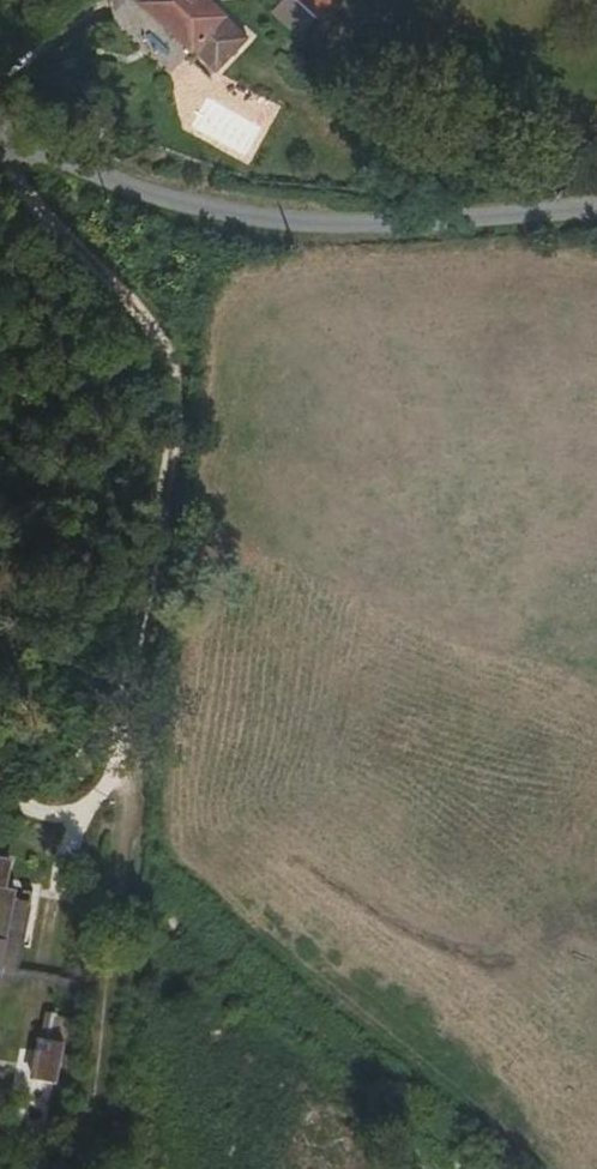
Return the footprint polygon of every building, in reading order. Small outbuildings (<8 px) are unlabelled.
[(140,40),(174,0),(92,0),(140,40)] [(335,0),(277,0),(268,9),(298,38),(335,0)] [(18,986),(31,899),(6,895),(10,867),(0,865),(0,985),(18,986)] [(46,1079),(68,1082),(72,1053),(51,1050),(46,1079)]
